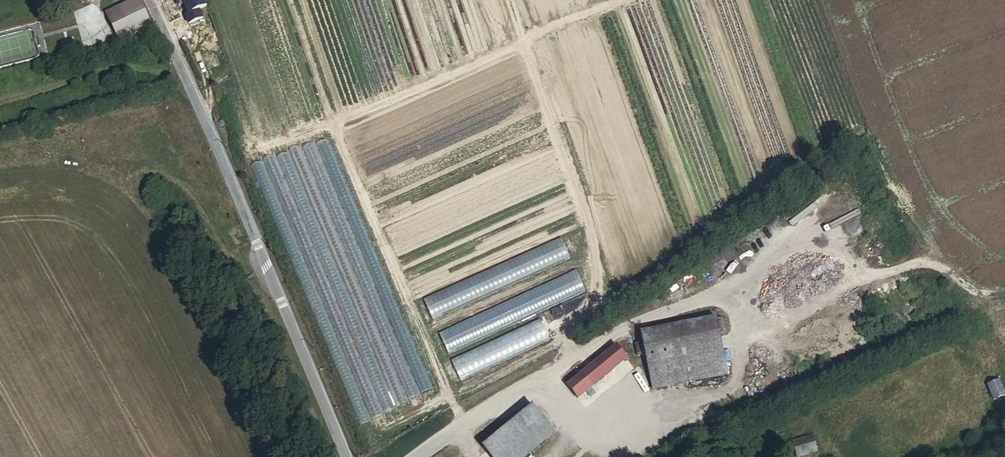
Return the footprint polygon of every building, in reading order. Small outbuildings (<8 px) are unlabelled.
[(138,0),(119,9),(127,25),(114,31),(120,43),(151,28),(138,0)] [(119,9),(106,15),(114,31),(127,25),(119,9)] [(193,23),(199,38),(208,34),(202,19),(193,23)] [(63,53),(76,50),(73,40),(61,43),(63,53)] [(431,315),(571,263),(564,242),(423,295),(431,315)] [(883,260),(875,246),(841,264),(849,278),(883,260)] [(446,349),(586,295),(579,275),(438,329),(446,349)] [(460,379),(550,341),(542,321),(451,359),(460,379)] [(635,336),(646,392),(721,378),(711,322),(635,336)] [(587,370),(565,387),(576,400),(625,361),(615,347),(601,358),(595,351),(580,362),(587,370)] [(1001,376),(988,381),(997,410),(1004,407),(1004,389),(1001,376)] [(474,435),(491,456),(506,456),(546,425),(530,405),(501,429),(493,419),(474,435)] [(792,440),(796,456),(814,451),(816,450),(812,435),(792,440)]
